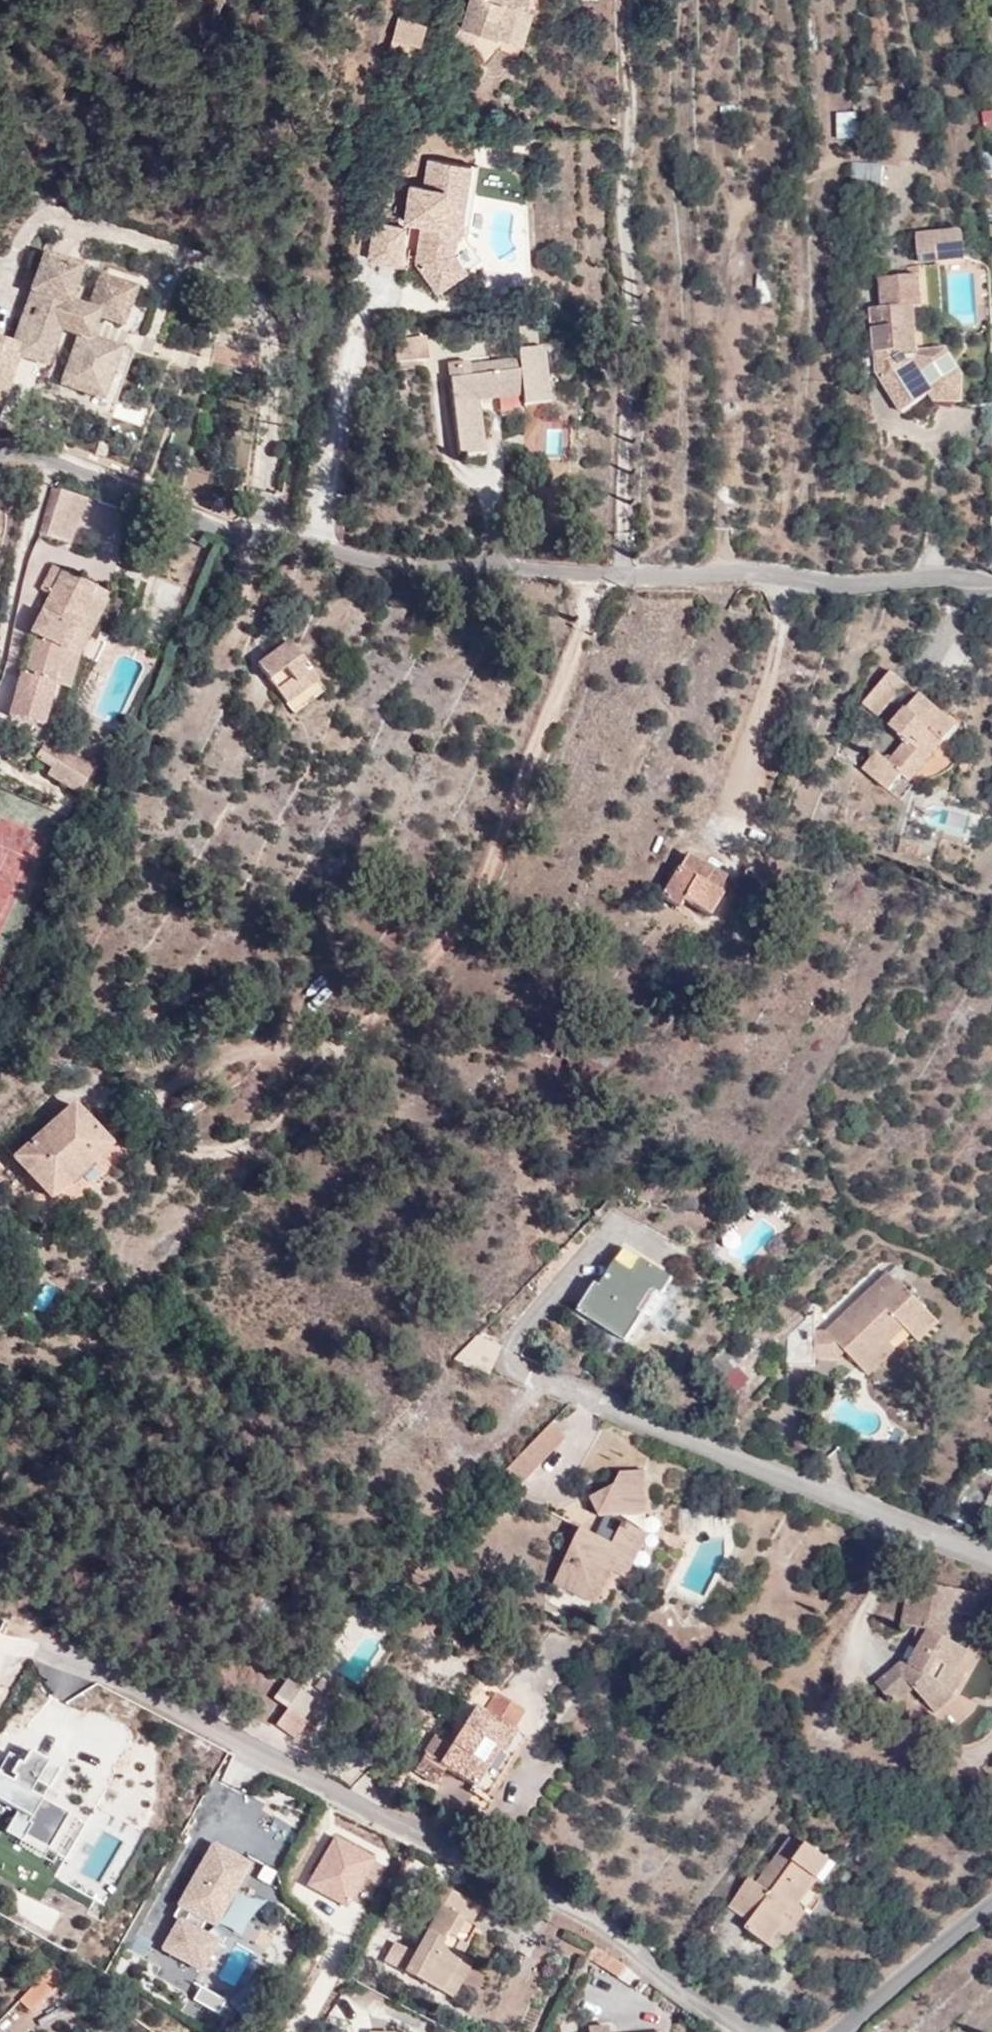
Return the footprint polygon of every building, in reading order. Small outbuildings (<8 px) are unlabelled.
[(463,27),(509,39),(519,5),(512,3),(513,0),(470,0),(463,27)] [(420,6),(405,2),(401,15),(418,19),(420,6)] [(418,19),(401,15),(399,15),(390,49),(418,57),(428,22),(418,19)] [(881,80),(882,73),(863,72),(863,80),(881,80)] [(835,108),(837,137),(859,135),(857,107),(835,108)] [(465,271),(454,254),(471,166),(426,159),(423,186),(408,184),(403,221),(418,223),(413,259),(437,293),(465,271)] [(467,240),(477,167),(471,166),(454,254),(465,271),(481,259),(467,240)] [(398,265),(405,226),(373,221),(367,260),(398,265)] [(967,265),(965,234),(918,237),(920,267),(967,265)] [(26,294),(29,295),(24,307),(92,331),(96,319),(122,328),(136,287),(98,273),(86,308),(68,302),(80,268),(42,255),(26,294)] [(921,275),(882,277),(884,307),(886,330),(875,331),(877,370),(904,412),(929,395),(935,405),(965,405),(965,378),(947,351),(918,352),(915,306),(923,306),(921,275)] [(63,335),(74,339),(67,358),(58,386),(102,401),(120,347),(90,337),(92,331),(24,307),(18,321),(18,322),(11,342),(0,338),(0,405),(2,406),(18,359),(44,368),(49,352),(56,332),(63,335)] [(869,307),(869,331),(875,331),(886,330),(884,307),(869,307)] [(503,371),(472,375),(471,365),(471,360),(449,363),(460,455),(485,452),(480,401),(524,395),(525,404),(551,401),(544,347),(519,350),(520,358),(503,361),(503,371)] [(417,367),(416,359),(398,362),(399,369),(417,367)] [(471,365),(472,375),(503,371),(503,361),(471,365)] [(72,543),(85,500),(52,489),(38,535),(72,543)] [(39,614),(30,630),(36,634),(24,671),(21,669),(7,711),(40,722),(54,680),(65,646),(96,586),(53,565),(43,583),(52,587),(43,606),(50,610),(46,617),(39,614)] [(69,685),(80,652),(109,593),(96,586),(65,646),(54,680),(69,685)] [(43,606),(39,614),(46,617),(50,610),(43,606)] [(258,663),(287,703),(318,679),(290,641),(258,663)] [(907,682),(893,670),(865,704),(879,716),(907,682)] [(295,714),(326,691),(318,679),(287,703),(295,714)] [(903,775),(909,780),(945,739),(937,731),(950,717),(921,693),(892,728),(907,742),(894,758),(886,757),(879,751),(865,768),(891,789),(903,775)] [(945,739),(958,723),(950,717),(937,731),(945,739)] [(79,791),(94,764),(47,738),(35,757),(51,766),(47,773),(79,791)] [(923,858),(926,845),(909,840),(905,854),(923,858)] [(720,891),(727,876),(688,853),(679,867),(678,866),(660,896),(678,907),(682,899),(710,917),(723,894),(720,891)] [(577,1023),(569,1019),(565,1028),(573,1032),(577,1023)] [(77,1102),(54,1123),(15,1157),(60,1209),(128,1155),(118,1142),(112,1143),(77,1102)] [(46,1114),(7,1148),(15,1157),(54,1123),(46,1114)] [(641,1310),(655,1288),(660,1292),(664,1294),(675,1277),(626,1248),(602,1285),(598,1282),(579,1313),(627,1343),(646,1314),(641,1310)] [(828,1332),(847,1352),(858,1364),(886,1338),(889,1342),(905,1328),(918,1342),(940,1321),(902,1282),(900,1284),(889,1272),(828,1332)] [(41,1316),(51,1290),(38,1285),(28,1311),(41,1316)] [(660,1292),(655,1288),(641,1310),(646,1314),(660,1292)] [(815,1365),(816,1359),(815,1333),(814,1313),(788,1336),(788,1366),(815,1365)] [(816,1359),(839,1359),(847,1352),(828,1332),(815,1333),(816,1359)] [(457,1359),(490,1373),(495,1361),(467,1350),(477,1340),(469,1336),(457,1359)] [(502,1345),(479,1337),(477,1340),(467,1350),(495,1361),(502,1345)] [(867,1375),(895,1350),(889,1342),(886,1338),(858,1364),(867,1375)] [(726,1349),(705,1368),(715,1386),(723,1401),(749,1380),(726,1349)] [(566,1439),(551,1426),(507,1475),(522,1488),(566,1439)] [(626,1513),(642,1511),(642,1507),(635,1498),(633,1485),(635,1478),(638,1477),(637,1465),(613,1468),(606,1479),(583,1493),(594,1512),(596,1512),(589,1530),(576,1525),(551,1582),(587,1597),(601,1565),(617,1572),(628,1548),(636,1551),(644,1532),(619,1521),(614,1533),(601,1528),(607,1515),(626,1513)] [(642,1507),(638,1477),(635,1478),(633,1485),(635,1498),(642,1507)] [(617,1572),(626,1576),(636,1551),(628,1548),(617,1572)] [(587,1597),(604,1604),(617,1572),(601,1565),(587,1597)] [(938,1715),(959,1698),(962,1692),(981,1704),(980,1713),(966,1723),(988,1755),(991,1753),(991,1684),(974,1672),(981,1659),(977,1656),(984,1642),(975,1638),(969,1651),(950,1640),(953,1616),(961,1617),(964,1593),(912,1584),(905,1626),(934,1630),(914,1667),(906,1662),(880,1686),(899,1708),(918,1692),(938,1715)] [(332,1686),(322,1679),(315,1688),(325,1696),(332,1686)] [(484,1712),(475,1706),(439,1764),(429,1757),(419,1773),(437,1784),(447,1769),(475,1786),(499,1748),(503,1751),(515,1732),(513,1730),(525,1711),(496,1693),(484,1712)] [(304,1720),(286,1708),(274,1725),(292,1737),(304,1720)] [(10,1752),(0,1769),(0,1802),(15,1810),(3,1832),(22,1843),(32,1824),(30,1823),(61,1767),(32,1751),(26,1761),(10,1752)] [(376,1856),(335,1834),(306,1886),(347,1909),(376,1856)] [(840,1837),(828,1849),(834,1856),(846,1844),(840,1837)] [(792,1901),(797,1904),(829,1859),(806,1843),(803,1848),(790,1839),(758,1883),(749,1878),(730,1906),(750,1921),(745,1928),(769,1946),(785,1923),(780,1920),(792,1901)] [(253,1864),(213,1841),(171,1915),(178,1919),(160,1950),(203,1974),(220,1943),(200,1931),(206,1920),(217,1927),(253,1864)] [(457,1939),(463,1942),(473,1925),(467,1922),(477,1903),(439,1883),(429,1901),(439,1906),(415,1952),(394,1941),(382,1963),(451,1999),(471,1962),(457,1954),(450,1951),(457,1939)] [(808,1912),(797,1904),(792,1901),(780,1920),(785,1923),(769,1946),(777,1952),(808,1912)] [(457,1954),(463,1942),(457,1939),(450,1951),(457,1954)] [(590,1943),(584,1955),(614,1974),(621,1964),(590,1943)] [(15,1994),(26,2009),(61,1983),(49,1968),(15,1994)] [(227,2001),(200,1985),(191,2001),(219,2016),(227,2001)]
